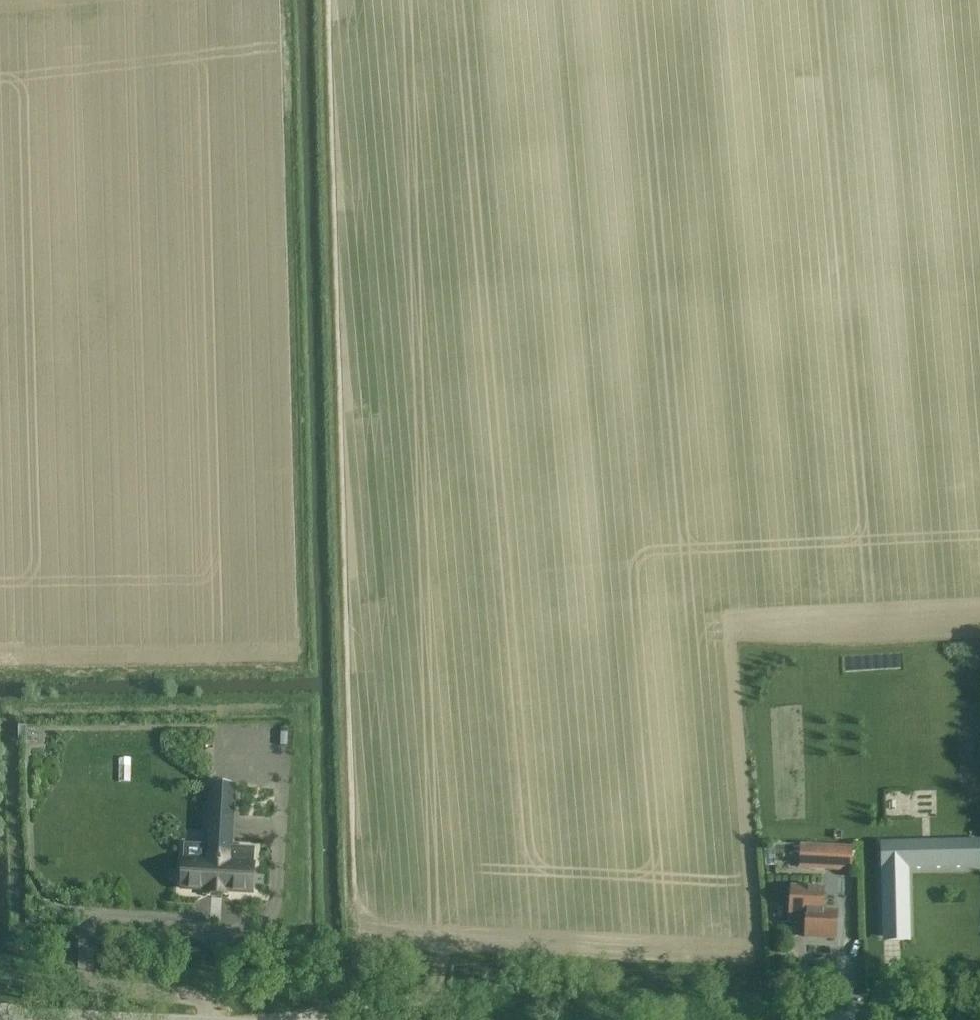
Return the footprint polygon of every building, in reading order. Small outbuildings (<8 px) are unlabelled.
[(182,868),(181,890),(204,891),(204,895),(227,896),(227,892),(252,894),(254,864),(243,863),(244,849),(229,848),(231,799),(232,785),(212,784),(211,798),(209,847),(184,846),(183,861),(182,861),(182,868)] [(880,842),(881,870),(908,869),(979,867),(979,839),(880,842)] [(851,871),(852,846),(800,844),(799,869),(851,871)] [(908,869),(881,870),(881,941),(908,941),(908,895),(908,869)] [(789,924),(806,925),(806,937),(833,939),(834,913),(822,912),(823,900),(824,888),(790,886),(788,917),(789,917),(789,924)]
